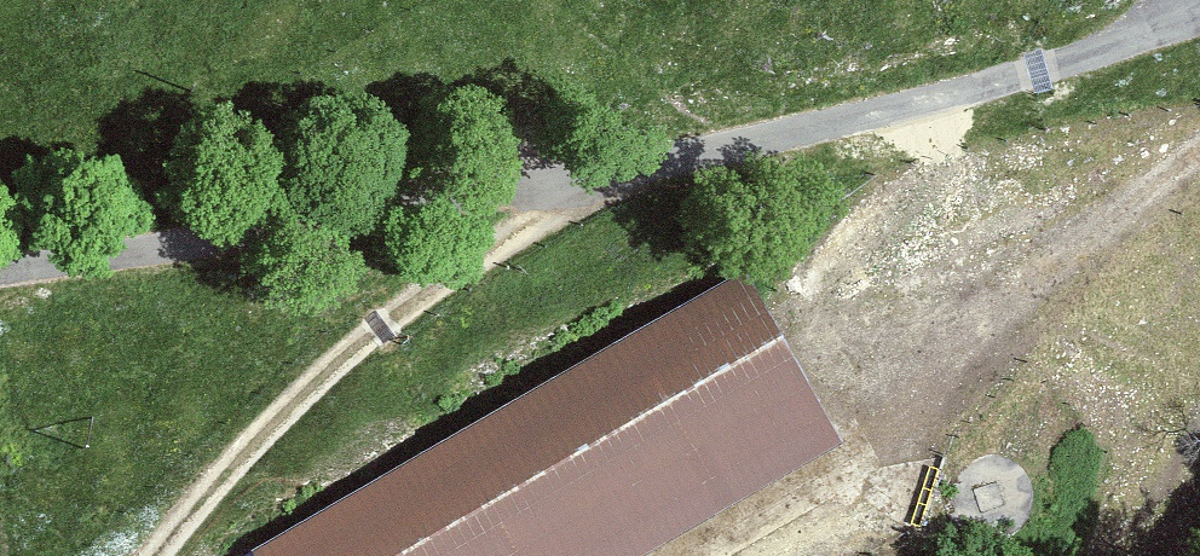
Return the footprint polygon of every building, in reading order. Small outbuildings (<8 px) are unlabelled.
[(745,271),(252,549),(256,555),(644,555),(844,443),(809,382),(745,271)]
